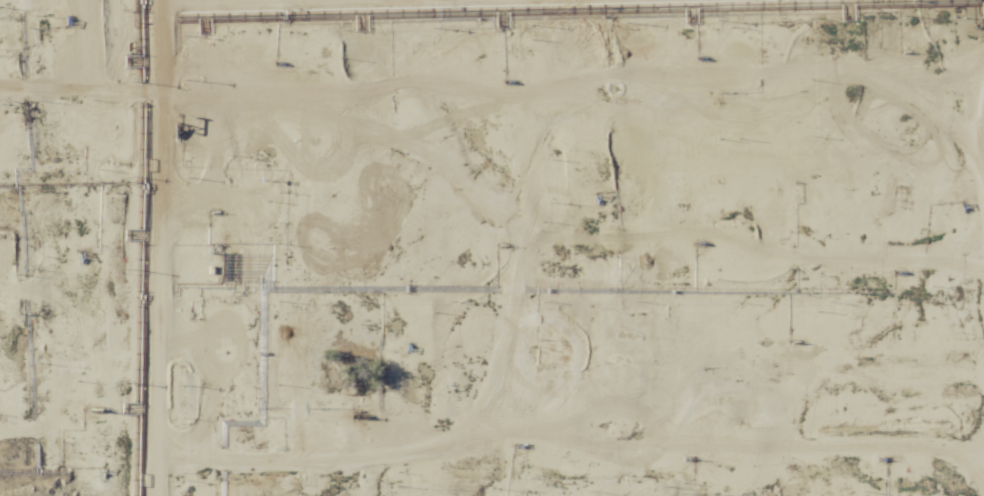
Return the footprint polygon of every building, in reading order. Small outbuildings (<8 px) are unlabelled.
[(625,329),(629,343),(640,340),(636,326),(625,329)] [(659,382),(648,386),(651,394),(662,391),(659,382)]
